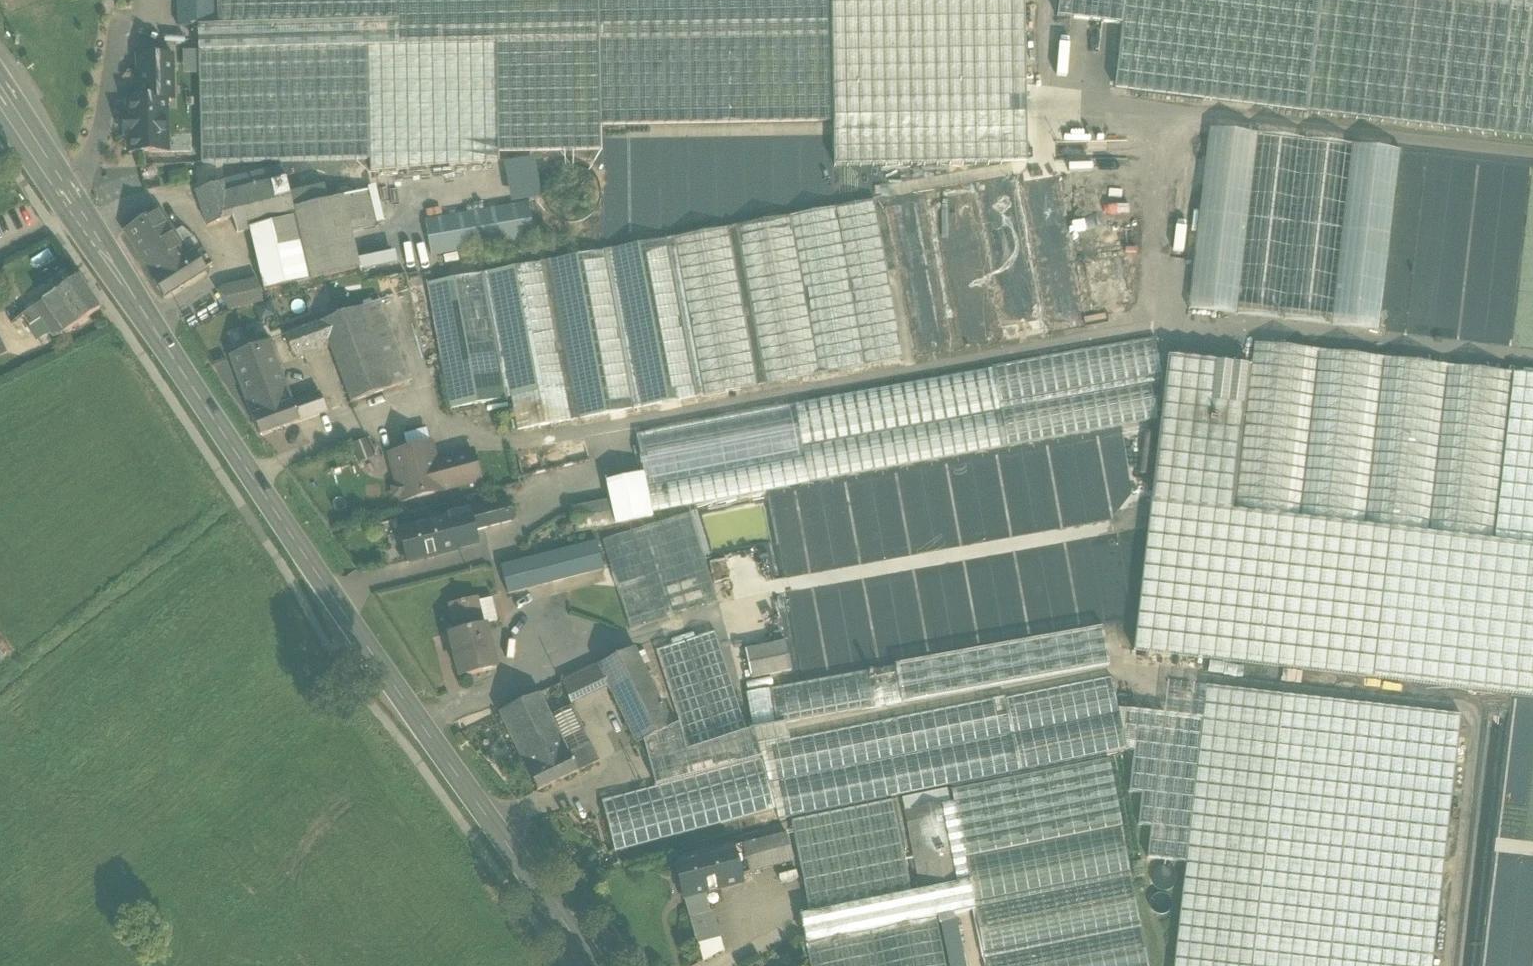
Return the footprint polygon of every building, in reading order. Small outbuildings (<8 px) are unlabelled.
[(178,27),(198,27),(214,27),(213,0),(177,0),(178,27)] [(214,27),(198,27),(198,52),(368,48),(370,161),(370,167),(370,172),(498,161),(498,153),(601,151),(600,126),(832,122),(829,0),(213,0),(214,27)] [(1123,26),(1126,0),(1061,0),(1059,18),(1123,26)] [(1123,26),(1116,89),(1532,137),(1532,0),(1126,0),(1123,26)] [(368,48),(198,52),(201,165),(370,161),(368,48)] [(171,56),(138,57),(138,72),(172,71),(171,56)] [(172,71),(138,72),(139,87),(147,87),(148,99),(129,100),(129,116),(123,116),(124,136),(130,136),(130,153),(166,152),(166,150),(160,150),(160,138),(166,138),(165,100),(173,100),(172,71)] [(773,164),(773,207),(802,207),(802,184),(800,184),(800,125),(727,125),(727,142),(738,142),(738,141),(761,141),(761,157),(765,157),(765,178),(770,178),(770,164),(773,164)] [(1400,151),(1209,129),(1188,309),(1379,331),(1400,151)] [(285,168),(221,184),(234,219),(232,220),(237,234),(250,231),(295,220),(293,210),(287,185),(289,184),(285,168)] [(1057,170),(1019,176),(1049,333),(1086,327),(1057,170)] [(1041,335),(1012,177),(975,184),(1004,341),(1041,335)] [(221,183),(194,194),(207,229),(232,220),(234,219),(221,184),(221,183)] [(967,185),(930,192),(960,349),(997,342),(967,185)] [(382,189),(343,197),(351,235),(390,226),(382,189)] [(952,351),(922,193),(885,200),(915,357),(952,351)] [(295,220),(308,283),(359,269),(351,235),(343,197),(293,210),(295,220)] [(873,201),(835,208),(865,366),(903,359),(873,201)] [(527,204),(432,220),(438,256),(533,239),(527,204)] [(835,208),(790,216),(820,375),(865,366),(835,208)] [(158,210),(124,232),(148,270),(182,248),(172,232),(158,210)] [(427,221),(427,216),(422,217),(423,222),(415,223),(422,258),(438,256),(432,220),(427,221)] [(790,216),(735,227),(764,385),(820,375),(790,216)] [(295,220),(250,231),(263,292),(308,283),(295,220)] [(195,255),(202,251),(184,223),(172,232),(182,248),(189,259),(195,255)] [(726,229),(674,239),(703,397),(755,387),(726,229)] [(665,240),(612,250),(641,409),(693,399),(665,240)] [(182,248),(148,270),(155,280),(152,282),(163,299),(206,272),(203,269),(195,255),(189,259),(182,248)] [(211,264),(202,251),(195,255),(203,269),(211,264)] [(602,252),(548,263),(576,421),(631,411),(602,252)] [(1121,255),(1084,262),(1093,309),(1130,303),(1121,255)] [(541,264),(487,274),(509,398),(564,388),(541,264)] [(481,275),(428,285),(449,410),(502,401),(481,275)] [(78,278),(42,302),(63,334),(64,335),(99,311),(78,278)] [(257,281),(227,287),(217,294),(229,310),(262,303),(257,281)] [(42,302),(22,316),(29,327),(41,319),(52,337),(63,334),(42,302)] [(408,382),(377,302),(359,309),(390,389),(408,382)] [(359,309),(321,324),(329,346),(352,404),(390,389),(359,309)] [(22,316),(11,323),(21,338),(32,330),(29,327),(22,316)] [(321,324),(286,338),(291,351),(297,358),(329,346),(321,324)] [(1154,338),(992,367),(1007,448),(1157,421),(1150,381),(1161,375),(1154,338)] [(269,342),(230,357),(245,398),(261,393),(263,398),(287,389),(281,375),(285,373),(282,365),(278,367),(269,342)] [(1449,365),(1253,343),(1251,367),(1234,511),(1390,529),(1430,534),(1449,365)] [(1390,529),(1234,511),(1251,367),(1167,357),(1133,651),(1373,679),(1390,529)] [(1515,373),(1449,365),(1430,534),(1495,541),(1515,373)] [(976,372),(810,401),(817,437),(982,407),(976,372)] [(1515,373),(1495,541),(1532,545),(1532,375),(1515,373)] [(564,388),(509,398),(512,415),(508,416),(510,423),(514,423),(516,432),(570,423),(564,388)] [(287,389),(263,398),(261,393),(245,398),(260,437),(299,422),(292,404),(287,389)] [(318,394),(292,404),(299,422),(325,412),(318,394)] [(794,407),(635,436),(642,475),(643,481),(802,453),(794,407)] [(983,413),(811,443),(818,480),(990,450),(983,413)] [(431,445),(389,456),(396,485),(392,490),(394,498),(400,499),(401,502),(455,488),(448,459),(436,462),(431,445)] [(472,453),(448,459),(455,488),(480,482),(472,453)] [(803,458),(644,487),(648,512),(724,498),(723,497),(808,482),(803,458)] [(642,475),(606,481),(609,500),(571,507),(576,532),(649,518),(648,512),(644,487),(643,481),(642,475)] [(507,500),(468,510),(474,531),(513,521),(507,500)] [(446,519),(397,533),(405,564),(455,550),(455,549),(477,543),(474,531),(468,510),(446,516),(446,519)] [(687,513),(601,539),(629,629),(715,603),(687,513)] [(1532,697),(1532,545),(1495,541),(1430,534),(1390,529),(1373,679),(1532,697)] [(594,543),(498,567),(504,594),(601,571),(594,543)] [(473,600),(444,608),(451,634),(446,636),(458,679),(494,669),(482,626),(480,626),(473,600)] [(1101,627),(767,687),(774,727),(783,726),(1108,666),(1101,627)] [(715,632),(654,652),(677,726),(686,754),(747,734),(715,632)] [(752,643),(759,681),(794,675),(788,636),(752,643)] [(633,648),(596,666),(606,687),(634,746),(642,742),(672,728),(633,648)] [(596,666),(560,683),(570,704),(606,687),(596,666)] [(1111,677),(1006,697),(1020,771),(1126,751),(1118,710),(1111,677)] [(767,687),(744,691),(751,732),(774,727),(767,687)] [(1205,687),(1202,719),(1118,710),(1126,750),(1126,751),(1134,751),(1129,792),(1141,794),(1138,826),(1150,827),(1147,859),(1185,863),(1173,965),(1329,965),(1359,705),(1205,687)] [(539,694),(499,713),(537,792),(577,773),(568,755),(587,746),(571,711),(551,721),(539,694)] [(788,740),(757,746),(760,758),(775,812),(776,819),(1013,773),(998,699),(788,740)] [(1461,716),(1359,705),(1329,965),(1433,965),(1461,716)] [(672,728),(642,742),(653,786),(760,758),(757,746),(788,740),(783,726),(774,727),(751,732),(747,734),(686,754),(677,726),(672,728)] [(598,763),(589,745),(587,746),(568,755),(577,773),(598,763)] [(653,786),(599,801),(613,854),(775,812),(760,758),(653,786)] [(950,791),(953,803),(974,910),(986,965),(1148,965),(1120,828),(1122,828),(1108,759),(950,791)] [(947,790),(902,799),(904,811),(940,803),(949,801),(947,790)] [(892,801),(791,822),(810,912),(816,911),(911,892),(892,801)] [(911,892),(816,911),(816,912),(800,915),(806,945),(869,932),(937,918),(953,915),(974,910),(953,803),(941,805),(956,882),(956,883),(920,890),(911,892)] [(940,803),(904,811),(920,890),(956,882),(941,805),(940,803)] [(786,834),(733,848),(740,876),(794,862),(786,834)] [(733,848),(674,864),(683,899),(684,898),(690,918),(710,912),(705,893),(742,883),(740,876),(733,848)] [(690,918),(689,918),(696,945),(721,939),(713,912),(710,912),(690,918)] [(953,915),(937,918),(939,925),(940,924),(949,965),(965,965),(956,921),(954,921),(953,915)] [(869,932),(876,965),(947,965),(937,918),(869,932)] [(806,945),(806,946),(805,946),(809,965),(876,965),(869,932),(806,945)]
